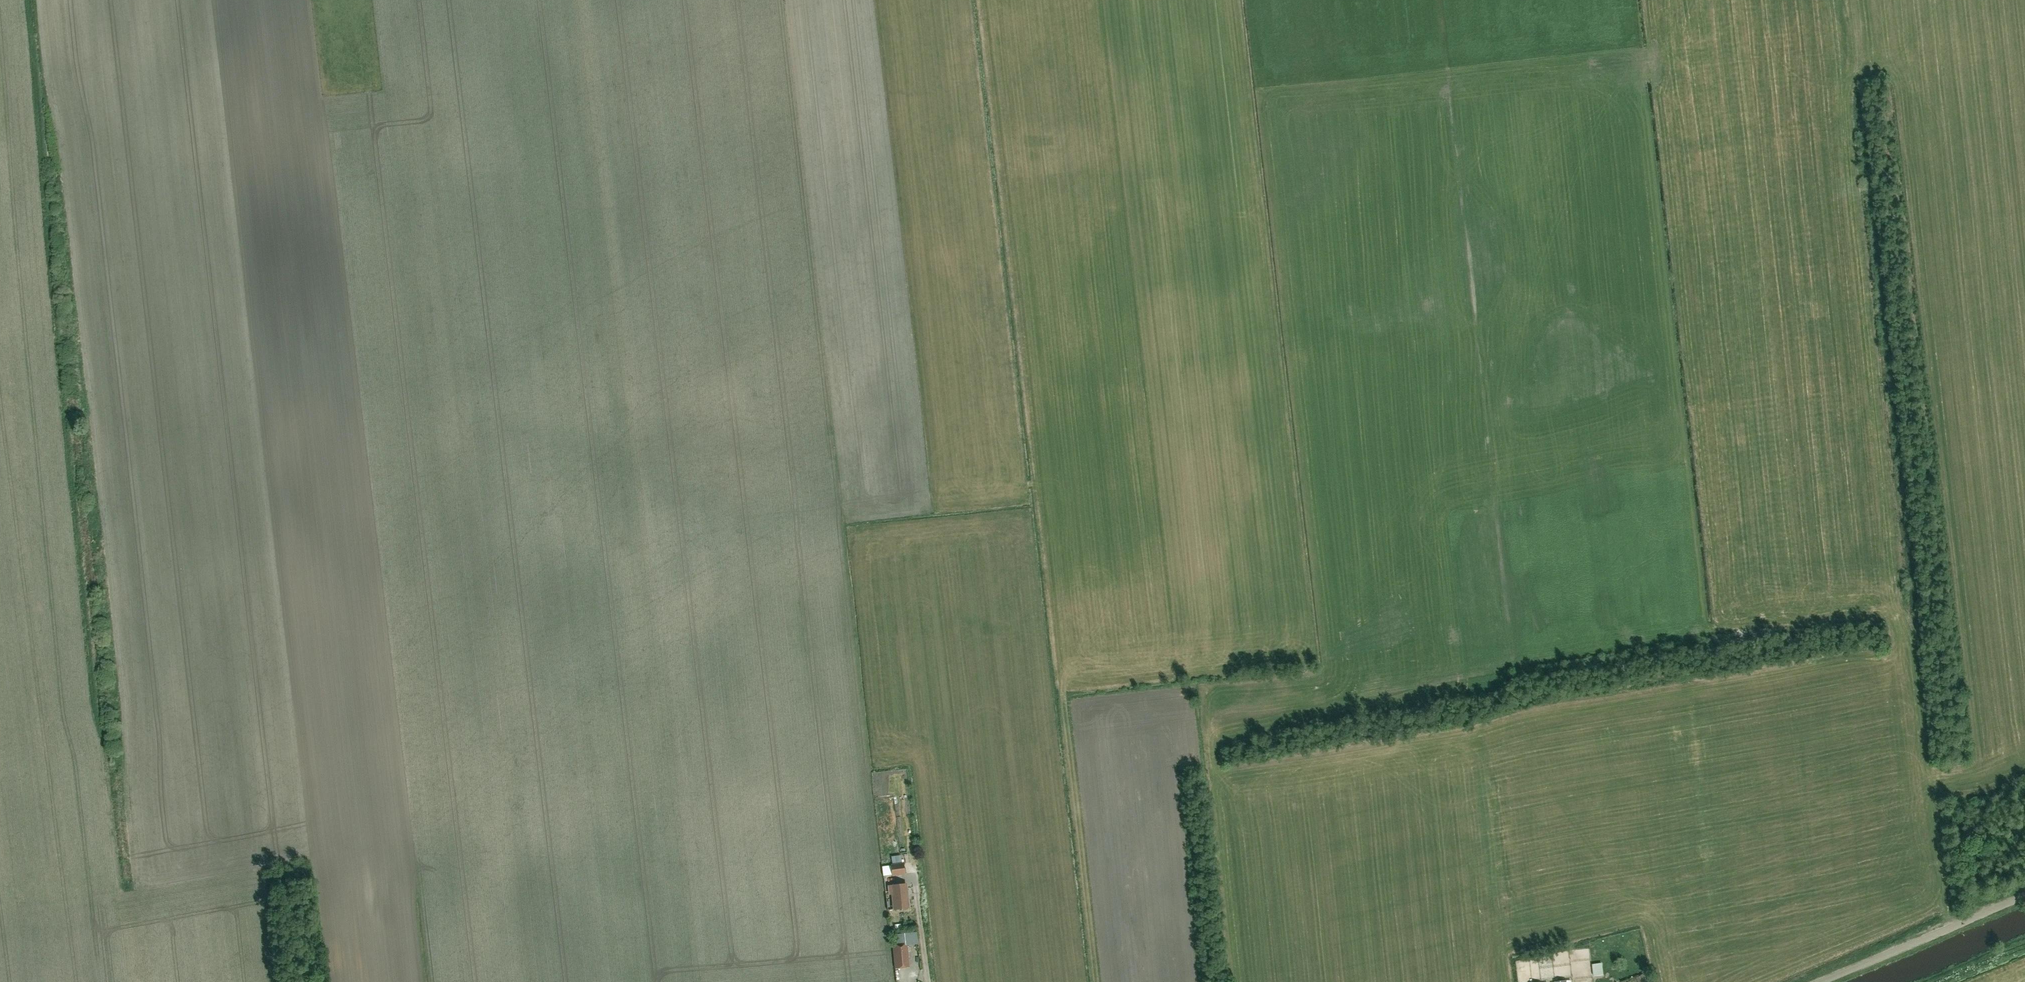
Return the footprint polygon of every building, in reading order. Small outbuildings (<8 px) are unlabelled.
[(903,864),(891,865),(892,875),(904,874),(903,864)] [(893,894),(894,910),(908,908),(906,884),(889,886),(890,894),(893,894)] [(894,947),(896,967),(909,966),(907,945),(894,947)]
